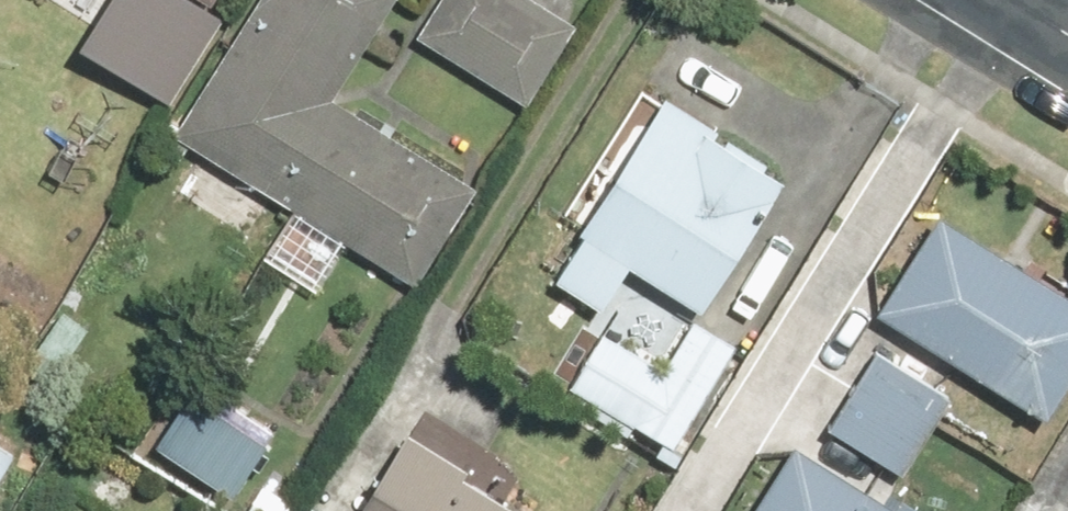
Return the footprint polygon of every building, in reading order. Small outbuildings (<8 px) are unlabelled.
[(91,45),(185,100),(239,8),(224,0),(117,0),(91,45)] [(180,130),(431,285),(493,185),(344,93),(402,0),(262,0),(180,130)] [(423,32),(535,104),(586,24),(549,0),(444,0),(423,32)] [(801,170),(670,90),(557,274),(611,307),(638,263),(715,310),(801,170)] [(883,309),(1054,414),(1067,391),(1067,284),(945,209),(883,309)] [(669,362),(608,328),(574,389),(682,448),(743,338),(697,312),(669,362)] [(881,343),(829,423),(909,473),(960,394),(881,343)] [(365,510),(543,510),(418,430),(365,510)] [(26,452),(0,437),(0,495),(26,452)] [(802,439),(756,510),(918,510),(802,439)]
